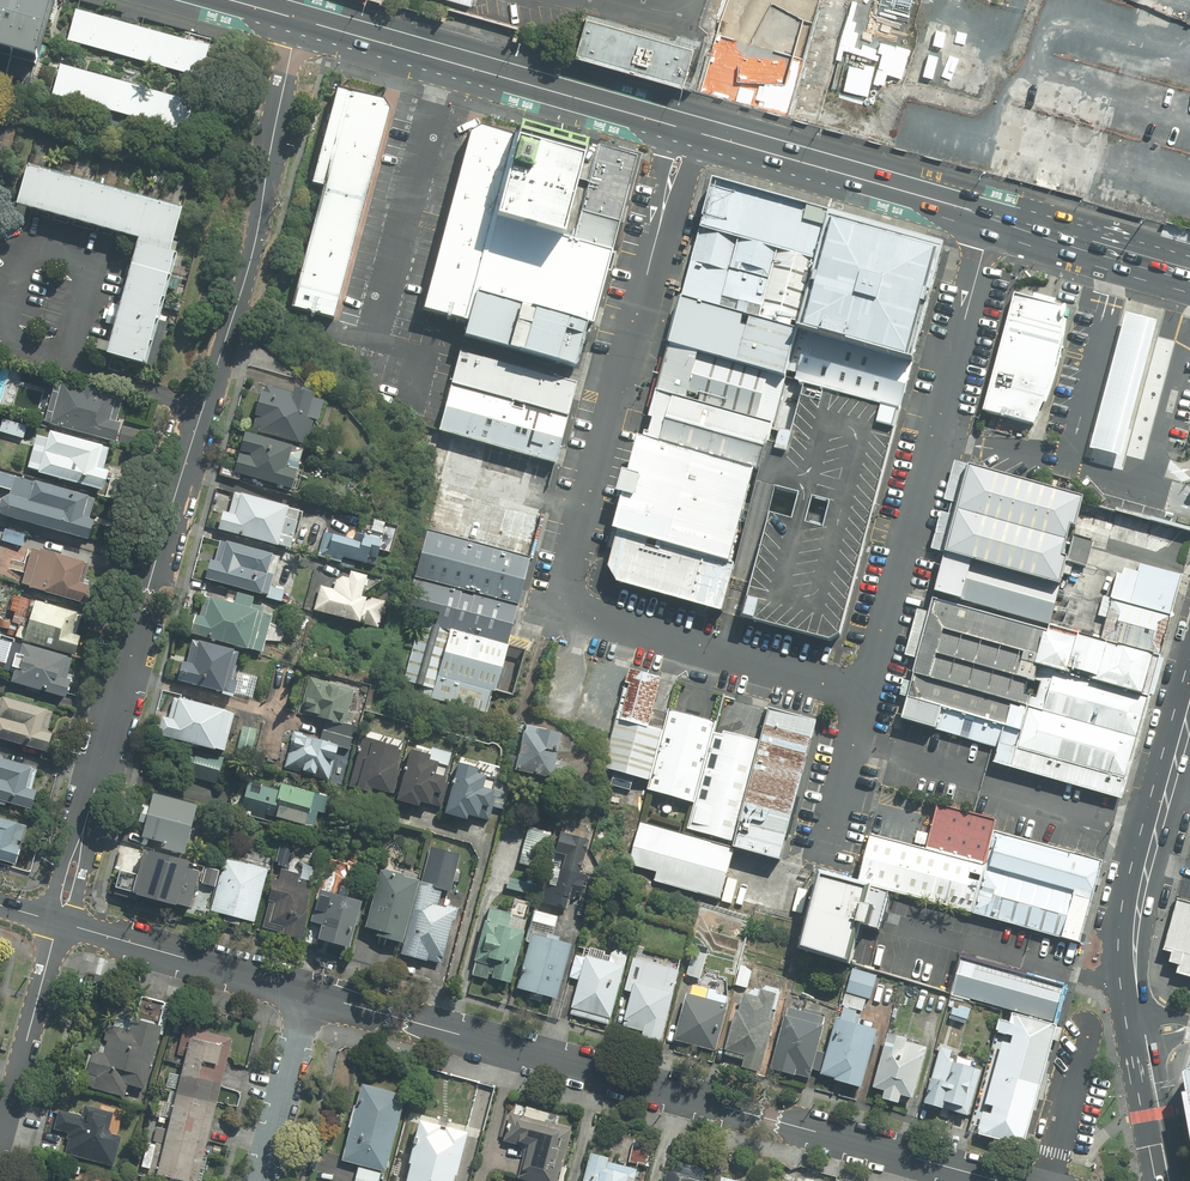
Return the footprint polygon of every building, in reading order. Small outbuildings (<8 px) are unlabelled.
[(55,0),(0,0),(0,55),(37,65),(55,0)] [(201,79),(210,47),(76,11),(67,44),(201,79)] [(694,46),(588,17),(578,53),(684,83),(684,80),(694,46)] [(62,66),(53,98),(187,133),(196,101),(62,66)] [(389,111),(382,101),(336,88),(310,183),(325,188),(292,307),(332,318),(389,111)] [(495,222),(519,137),(481,126),(470,133),(422,309),(467,323),(475,294),(495,222)] [(495,222),(568,242),(576,212),(594,149),(586,147),(521,129),(519,137),(495,222)] [(594,149),(576,212),(614,223),(632,159),(594,149)] [(110,352),(144,362),(178,244),(173,243),(182,212),(31,170),(22,202),(143,236),(110,352)] [(819,260),(830,219),(832,214),(713,183),(700,230),(819,260)] [(614,223),(576,212),(568,242),(606,252),(614,223)] [(941,249),(830,219),(819,260),(800,332),(912,361),(914,354),(916,347),(941,249)] [(475,294),(586,324),(589,312),(606,252),(568,242),(495,222),(475,294)] [(800,332),(819,260),(700,230),(682,298),(800,332)] [(463,337),(573,367),(586,324),(475,294),(467,323),(463,337)] [(1033,300),(1016,295),(985,412),(1036,426),(1042,413),(1050,392),(1054,379),(1057,371),(1064,350),(1067,331),(1066,308),(1033,300)] [(788,377),(800,332),(682,298),(680,298),(670,336),(668,345),(788,377)] [(1119,459),(1157,320),(1126,312),(1089,451),(1119,459)] [(914,362),(912,361),(800,332),(788,377),(805,381),(804,385),(900,411),(914,362)] [(788,377),(668,345),(655,394),(774,426),(788,377)] [(574,384),(461,352),(452,384),(565,416),(574,384)] [(565,416),(452,384),(439,429),(553,461),(565,416)] [(831,641),(840,635),(900,411),(804,385),(781,471),(744,619),(831,641)] [(105,407),(45,387),(34,421),(94,440),(105,407)] [(252,390),(241,432),(292,445),(303,403),(252,390)] [(652,393),(640,438),(762,471),(774,426),(655,394),(652,393)] [(28,425),(5,418),(0,434),(24,440),(28,425)] [(97,452),(29,430),(17,465),(85,486),(97,452)] [(621,532),(730,563),(754,471),(640,438),(630,474),(624,473),(618,493),(623,496),(614,530),(621,532)] [(229,439),(220,476),(275,491),(285,454),(229,439)] [(1083,498),(967,467),(944,554),(1060,585),(1073,535),(1082,502),(1083,498)] [(4,477),(0,488),(0,521),(63,541),(76,500),(4,477)] [(219,492),(208,536),(270,552),(282,508),(219,492)] [(1073,535),(1181,564),(1189,531),(1082,502),(1073,535)] [(327,519),(319,552),(372,566),(380,532),(327,519)] [(26,533),(6,527),(2,539),(23,545),(26,533)] [(519,604),(532,558),(427,529),(414,576),(519,604)] [(721,610),(735,565),(730,563),(621,532),(610,569),(619,582),(721,610)] [(201,547),(192,582),(251,597),(260,562),(201,547)] [(80,569),(16,548),(4,584),(69,605),(80,569)] [(1060,585),(944,554),(933,595),(1050,627),(1053,610),(1060,585)] [(1112,601),(1170,617),(1182,575),(1140,563),(1137,572),(1125,569),(1123,576),(1119,575),(1112,601)] [(519,604),(414,576),(406,604),(439,613),(436,626),(508,645),(519,604)] [(311,578),(303,609),(365,625),(373,594),(311,578)] [(1050,627),(933,595),(911,673),(914,674),(1028,707),(1038,667),(1050,627)] [(1101,641),(1159,657),(1170,617),(1112,601),(1104,599),(1100,616),(1107,618),(1101,641)] [(193,600),(184,635),(246,651),(254,616),(193,600)] [(71,618),(19,601),(8,637),(60,653),(71,618)] [(496,692),(508,645),(436,626),(420,622),(402,690),(486,712),(491,691),(496,692)] [(1038,667),(1148,697),(1159,657),(1101,641),(1050,627),(1038,667)] [(181,643),(170,685),(210,696),(221,654),(181,643)] [(0,644),(0,684),(45,698),(57,662),(0,644)] [(1028,707),(1137,737),(1148,697),(1038,667),(1028,707)] [(601,765),(649,779),(663,730),(647,726),(661,677),(629,668),(601,765)] [(1011,769),(1028,707),(914,674),(902,718),(996,743),(991,762),(1011,769)] [(355,689),(310,676),(300,710),(345,723),(355,689)] [(164,699),(153,740),(211,755),(221,714),(164,699)] [(0,701),(0,745),(29,755),(42,714),(0,701)] [(693,800),(714,727),(716,720),(670,707),(663,730),(649,779),(647,787),(693,800)] [(1011,769),(1120,799),(1137,737),(1028,707),(1011,769)] [(819,723),(768,708),(759,740),(730,840),(781,854),(819,723)] [(257,729),(244,726),(238,752),(251,755),(257,729)] [(523,726),(513,771),(562,782),(566,764),(553,762),(559,734),(523,726)] [(685,827),(730,840),(759,740),(714,727),(693,800),(685,827)] [(288,728),(279,764),(310,772),(319,736),(288,728)] [(353,746),(343,783),(375,791),(384,754),(353,746)] [(224,759),(192,751),(186,776),(217,784),(224,759)] [(0,759),(0,801),(14,805),(26,767),(0,759)] [(395,761),(385,802),(412,809),(422,768),(395,761)] [(441,777),(432,814),(455,821),(465,783),(441,777)] [(273,788),(266,816),(302,825),(309,797),(273,788)] [(138,801),(129,835),(176,847),(185,813),(138,801)] [(924,847),(984,863),(997,818),(937,802),(924,847)] [(0,819),(0,853),(6,855),(16,825),(0,819)] [(552,831),(528,825),(519,863),(542,869),(552,831)] [(642,826),(632,865),(659,872),(657,878),(723,895),(735,850),(642,826)] [(971,910),(1076,940),(1099,859),(994,829),(984,863),(971,910)] [(858,879),(971,910),(984,863),(924,847),(871,832),(858,879)] [(289,866),(296,843),(281,838),(274,862),(289,866)] [(134,853),(122,901),(169,913),(182,866),(134,853)] [(215,854),(200,913),(236,922),(251,864),(215,854)] [(547,866),(539,902),(568,909),(570,897),(583,900),(588,876),(547,866)] [(368,871),(353,930),(384,938),(399,879),(368,871)] [(887,893),(821,874),(800,946),(850,961),(859,927),(875,932),(887,893)] [(528,883),(509,878),(507,888),(525,892),(528,883)] [(264,882),(253,927),(292,937),(304,892),(264,882)] [(405,887),(389,950),(432,961),(448,898),(405,887)] [(321,896),(310,940),(334,946),(345,903),(321,896)] [(1178,896),(1163,950),(1168,951),(1165,961),(1177,964),(1175,973),(1189,977),(1189,900),(1178,896)] [(510,983),(528,919),(488,908),(473,964),(492,969),(489,978),(510,983)] [(557,915),(535,909),(526,940),(530,941),(517,986),(556,997),(571,943),(551,937),(557,915)] [(716,948),(708,935),(693,948),(689,975),(703,977),(707,958),(716,948)] [(611,1027),(630,955),(612,951),(611,954),(590,949),(587,958),(577,956),(571,978),(581,981),(572,1016),(611,1027)] [(1064,987),(961,957),(951,991),(1054,1020),(1064,987)] [(663,1042),(680,971),(633,960),(626,991),(633,992),(625,1025),(644,1030),(643,1037),(663,1042)] [(755,967),(741,963),(736,984),(749,988),(755,967)] [(841,1005),(845,1006),(858,1010),(868,1012),(878,975),(852,968),(841,1005)] [(760,1072),(782,994),(761,989),(760,994),(744,990),(726,1056),(745,1062),(743,1067),(760,1072)] [(708,999),(688,993),(675,1040),(716,1051),(731,996),(710,991),(708,999)] [(92,1087),(125,1096),(128,1084),(145,1089),(166,1017),(162,1016),(165,1003),(142,996),(132,1031),(110,1025),(102,1053),(94,1051),(88,1073),(96,1075),(92,1087)] [(955,1005),(951,1015),(967,1020),(970,1010),(955,1005)] [(821,1070),(826,1055),(816,1052),(826,1018),(787,1006),(769,1069),(808,1080),(812,1067),(821,1070)] [(841,1019),(836,1018),(826,1055),(821,1070),(820,1075),(863,1087),(879,1030),(854,1023),(858,1010),(845,1006),(841,1019)] [(1058,1026),(1011,1012),(977,1132),(1023,1146),(1058,1026)] [(928,1046),(888,1035),(874,1087),(885,1090),(883,1099),(900,1104),(902,1094),(914,1098),(928,1046)] [(142,1173),(168,1180),(175,1180),(217,1050),(185,1040),(142,1173)] [(955,1051),(940,1046),(924,1103),(969,1117),(983,1070),(952,1061),(955,1051)] [(353,1081),(329,1157),(369,1170),(393,1093),(353,1081)] [(66,1134),(61,1151),(114,1165),(121,1136),(108,1133),(114,1113),(86,1105),(83,1115),(59,1109),(53,1131),(66,1134)] [(530,1152),(524,1174),(551,1180),(560,1180),(565,1161),(575,1122),(540,1114),(511,1106),(501,1145),(530,1152)] [(393,1180),(435,1180),(452,1129),(413,1117),(393,1180)] [(575,1180),(621,1180),(624,1168),(581,1157),(575,1180)] [(659,1180),(693,1180),(693,1178),(662,1170),(659,1180)]
